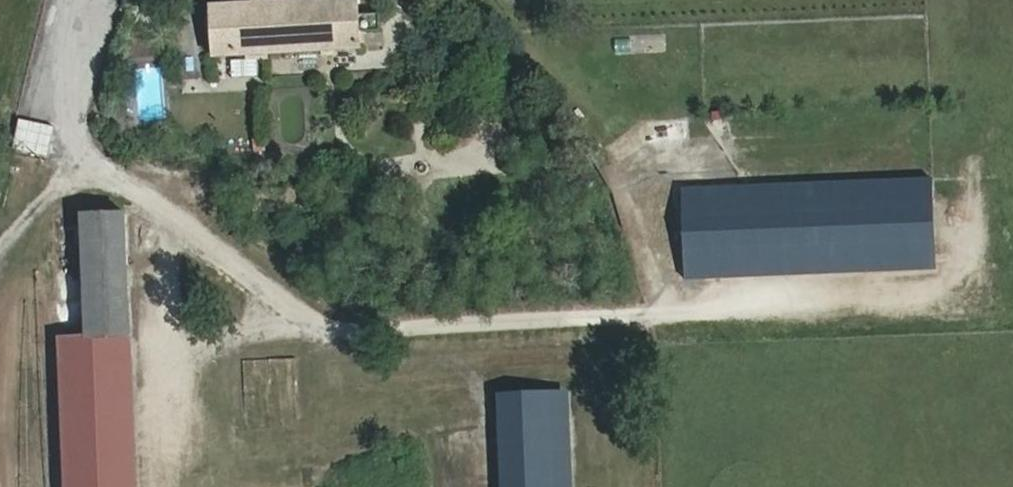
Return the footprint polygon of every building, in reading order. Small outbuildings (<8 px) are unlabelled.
[(371,34),(373,16),(279,20),(273,9),(257,9),(259,23),(227,26),(229,81),(373,72),(372,52),(399,53),(399,32),(371,34)] [(135,68),(137,120),(165,119),(163,67),(135,68)] [(940,187),(718,201),(722,292),(942,280),(940,187)] [(722,292),(718,201),(693,202),(693,293),(722,292)] [(79,225),(88,349),(139,345),(132,221),(79,225)] [(88,349),(67,350),(77,486),(150,486),(139,345),(88,349)] [(542,386),(516,388),(517,399),(543,398),(542,386)] [(487,417),(488,486),(573,486),(572,414),(487,417)]
